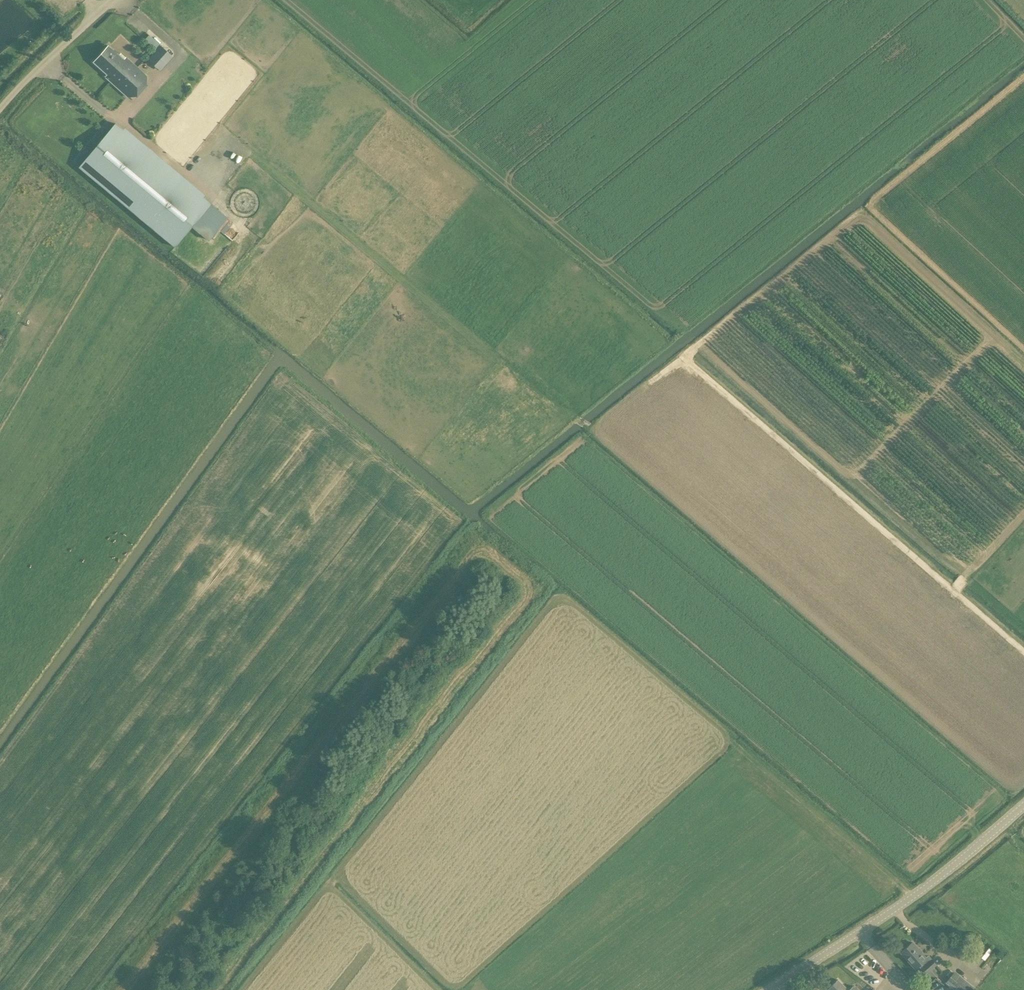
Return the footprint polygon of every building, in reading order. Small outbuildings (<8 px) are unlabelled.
[(107,74),(105,76),(110,81),(123,93),(129,98),(148,77),(126,57),(124,60),(109,46),(94,62),(99,67),(103,71),(107,74)] [(161,46),(149,60),(161,71),(173,57),(161,46)] [(204,197),(206,195),(126,128),(124,130),(116,123),(79,167),(175,247),(212,203),(204,197)] [(932,960),(931,960),(928,956),(926,958),(912,942),(901,952),(915,968),(919,965),(922,968),(922,969),(926,973),(936,964),(932,960)] [(979,973),(983,977),(992,968),(988,964),(979,973)] [(975,987),(955,971),(945,982),(955,989),(972,989),(975,987)] [(838,980),(828,989),(848,989),(838,980)]
